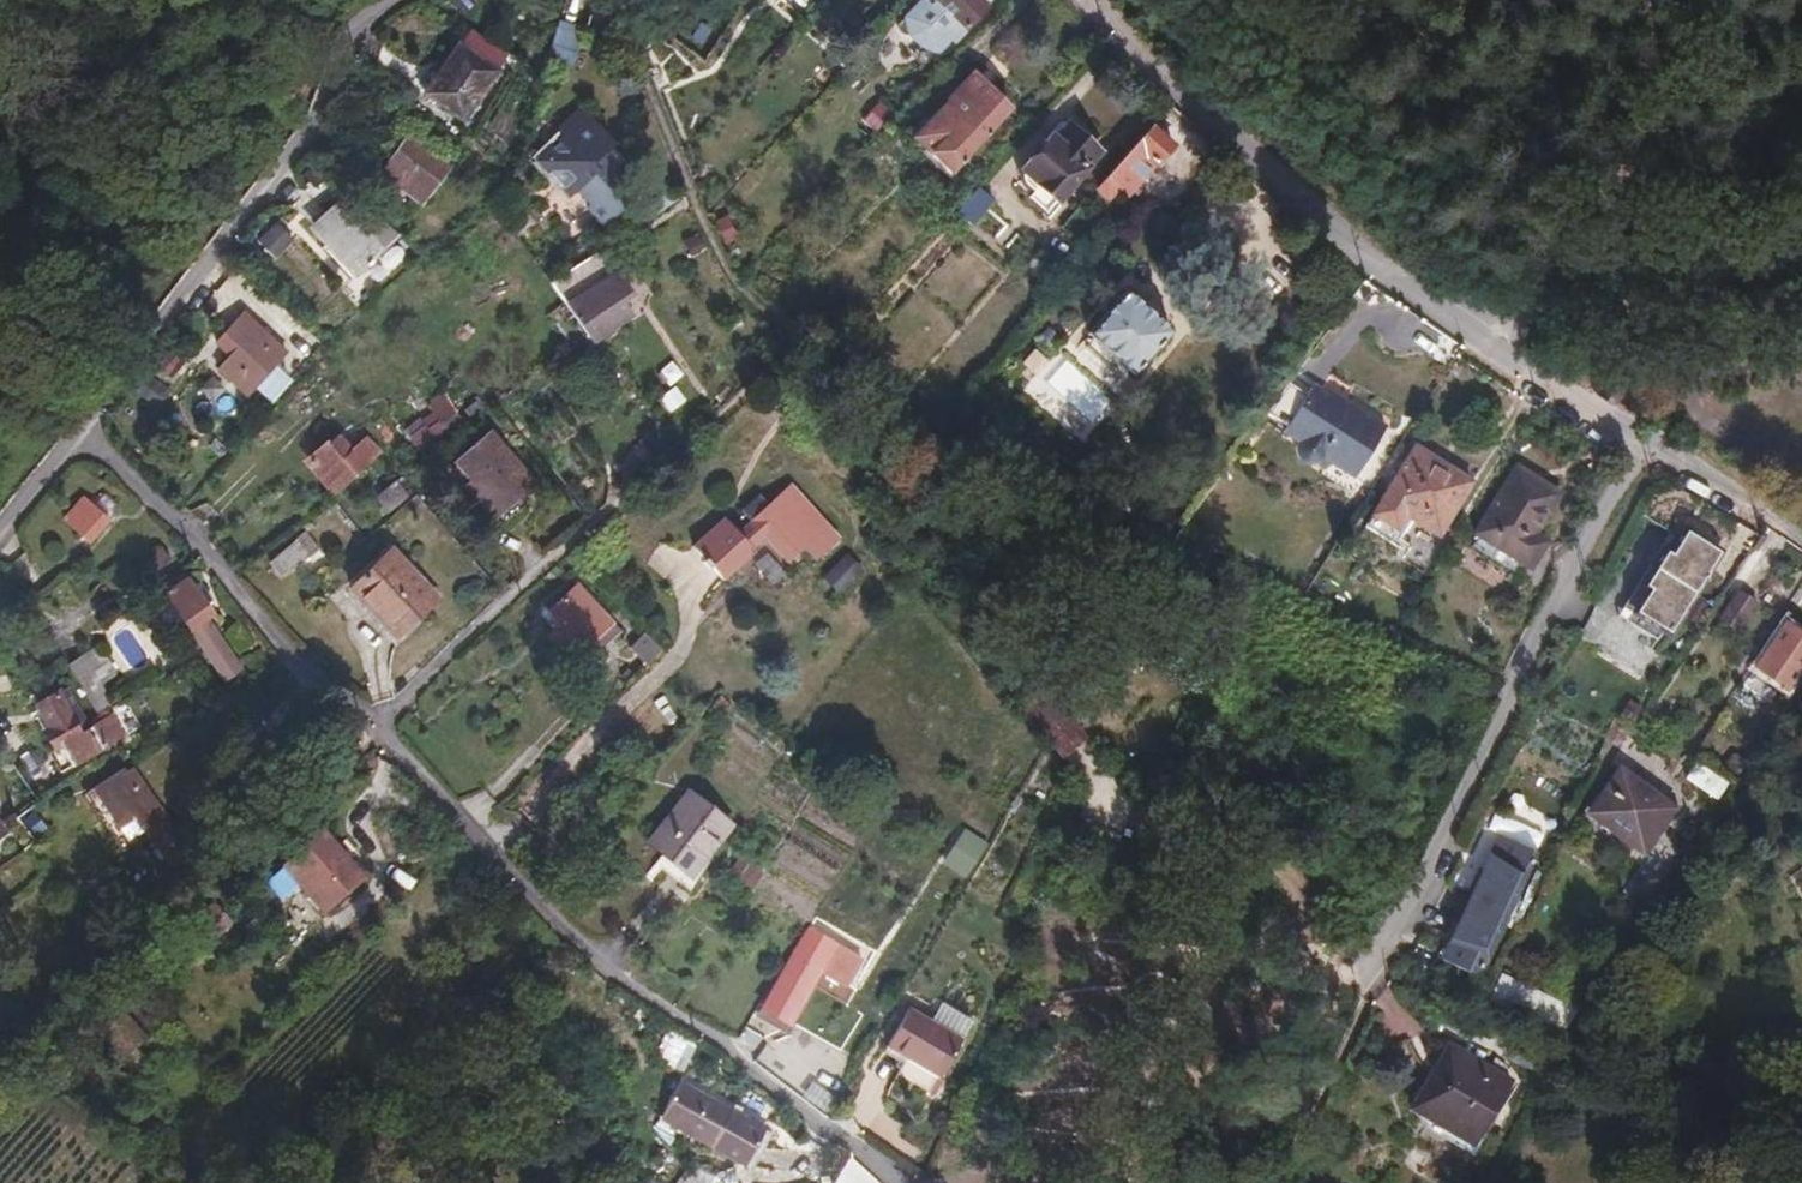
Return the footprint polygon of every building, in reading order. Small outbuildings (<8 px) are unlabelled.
[(981,0),(925,0),(900,25),(900,28),(903,32),(907,33),(909,33),(911,31),(935,55),(951,38),(955,42),(989,7),(981,0)] [(462,119),(507,55),(470,29),(426,93),(462,119)] [(952,170),(1009,109),(973,74),(916,135),(952,170)] [(554,132),(559,139),(581,121),(576,113),(554,132)] [(542,158),(539,174),(564,204),(571,198),(586,215),(582,218),(596,236),(632,207),(618,189),(622,186),(605,167),(601,170),(596,163),(604,158),(609,154),(581,121),(559,139),(562,143),(542,158)] [(1020,169),(1039,185),(1055,199),(1100,150),(1070,122),(1054,141),(1049,138),(1020,169)] [(1152,125),(1094,188),(1108,201),(1118,190),(1135,203),(1164,170),(1158,163),(1173,144),(1152,125)] [(409,138),(365,195),(396,220),(413,197),(419,200),(445,167),(409,138)] [(530,163),(539,174),(542,158),(562,143),(559,139),(530,163)] [(618,189),(632,207),(639,201),(604,158),(596,163),(601,170),(605,167),(622,186),(618,189)] [(1055,199),(1039,185),(1031,195),(1047,209),(1055,199)] [(992,199),(977,187),(956,212),(971,225),(988,205),(992,199)] [(357,270),(373,256),(380,249),(338,206),(317,225),(357,270)] [(294,238),(277,222),(257,240),(276,257),(294,238)] [(373,256),(395,280),(423,257),(395,235),(380,249),(373,256)] [(633,315),(624,301),(634,294),(619,271),(570,303),(596,340),(633,315)] [(1124,293),(1087,333),(1132,375),(1169,334),(1124,293)] [(219,368),(247,394),(256,384),(270,368),(285,352),(243,314),(217,342),(230,355),(219,368)] [(622,384),(603,356),(593,363),(613,391),(622,384)] [(270,368),(256,384),(263,390),(277,375),(270,368)] [(1307,395),(1289,383),(1266,413),(1289,426),(1285,431),(1301,441),(1300,449),(1301,453),(1304,457),(1308,459),(1313,460),(1318,459),(1325,455),(1354,475),(1384,428),(1333,394),(1329,400),(1312,389),(1307,395)] [(422,455),(482,408),(476,401),(460,412),(445,394),(428,405),(433,412),(423,419),(421,417),(404,429),(422,455)] [(1266,413),(1242,446),(1295,483),(1317,480),(1326,475),(1347,486),(1354,475),(1325,455),(1318,459),(1313,460),(1308,459),(1304,457),(1301,453),(1300,449),(1301,441),(1285,431),(1289,426),(1266,413)] [(665,444),(653,430),(642,439),(655,454),(665,444)] [(351,473),(345,466),(356,455),(351,448),(340,435),(308,462),(332,491),(351,473)] [(366,436),(351,448),(356,455),(345,466),(351,473),(379,450),(366,436)] [(526,498),(519,490),(498,509),(460,465),(482,446),(475,438),(445,464),(498,523),(526,498)] [(498,509),(519,490),(529,482),(492,438),(482,446),(460,465),(498,509)] [(1414,446),(1373,513),(1395,528),(1404,514),(1437,533),(1469,482),(1414,446)] [(1475,532),(1479,534),(1526,564),(1529,566),(1545,540),(1534,533),(1558,492),(1516,466),(1475,532)] [(414,491),(402,477),(397,482),(408,495),(414,491)] [(408,495),(397,482),(375,499),(387,513),(408,495)] [(767,533),(789,557),(804,544),(817,557),(838,539),(791,488),(771,505),(762,496),(746,511),(755,519),(740,533),(725,516),(695,544),(707,558),(704,562),(711,568),(715,566),(725,576),(755,549),(753,546),(767,533)] [(122,531),(98,510),(78,533),(102,554),(122,531)] [(1395,528),(1373,513),(1365,527),(1387,539),(1395,528)] [(1659,641),(1667,628),(1643,612),(1656,589),(1651,586),(1669,557),(1676,561),(1690,538),(1675,528),(1619,615),(1659,641)] [(306,530),(268,559),(282,579),(320,550),(306,530)] [(1526,564),(1479,534),(1473,545),(1519,574),(1526,564)] [(1643,612),(1667,628),(1713,553),(1690,538),(1676,561),(1669,557),(1651,586),(1656,589),(1643,612)] [(162,549),(144,563),(151,573),(169,560),(162,549)] [(393,618),(401,633),(437,598),(392,550),(351,591),(365,606),(370,602),(389,622),(393,618)] [(167,594),(228,678),(242,667),(209,619),(212,617),(186,580),(167,594)] [(551,611),(562,624),(550,635),(562,648),(575,636),(584,646),(610,622),(577,588),(551,611)] [(1739,628),(1756,602),(1741,592),(1724,618),(1739,628)] [(400,633),(401,633),(393,618),(389,622),(400,633)] [(1801,671),(1801,635),(1786,624),(1756,667),(1788,689),(1801,671)] [(663,651),(644,633),(629,648),(647,666),(663,651)] [(97,712),(114,701),(102,684),(117,674),(98,645),(68,665),(97,712)] [(89,729),(82,733),(57,693),(37,706),(50,729),(46,731),(68,767),(101,748),(89,729)] [(134,697),(107,713),(114,723),(140,707),(134,697)] [(142,831),(168,812),(134,765),(127,771),(124,767),(105,781),(116,798),(105,805),(115,819),(120,816),(127,825),(134,821),(142,831)] [(1641,848),(1669,810),(1622,773),(1593,812),(1641,848)] [(664,854),(692,876),(731,826),(688,792),(648,842),(664,854)] [(940,860),(966,880),(988,845),(963,828),(940,860)] [(171,865),(173,863),(192,887),(202,878),(166,831),(154,841),(171,865)] [(269,882),(282,896),(300,881),(324,906),(359,874),(324,834),(269,882)] [(1495,851),(1451,944),(1483,959),(1527,868),(1495,851)] [(685,886),(692,876),(664,854),(656,863),(685,886)] [(745,882),(755,869),(741,859),(732,873),(745,882)] [(210,943),(233,922),(220,908),(197,929),(210,943)] [(825,956),(831,946),(807,933),(802,942),(825,956)] [(818,968),(825,956),(802,942),(795,954),(793,953),(761,1006),(790,1022),(821,970),(818,968)] [(1499,975),(1488,998),(1563,1028),(1579,1007),(1535,988),(1534,991),(1499,975)] [(942,1000),(931,1019),(961,1036),(971,1016),(942,1000)] [(885,1046),(906,1059),(899,1072),(929,1089),(961,1036),(931,1019),(909,1006),(885,1046)] [(139,1069),(159,1049),(129,1017),(108,1037),(139,1069)] [(1451,1046),(1414,1108),(1473,1142),(1509,1081),(1451,1046)] [(763,1129),(678,1081),(660,1116),(745,1161),(763,1129)] [(718,1173),(692,1159),(677,1182),(717,1182),(718,1173)]
